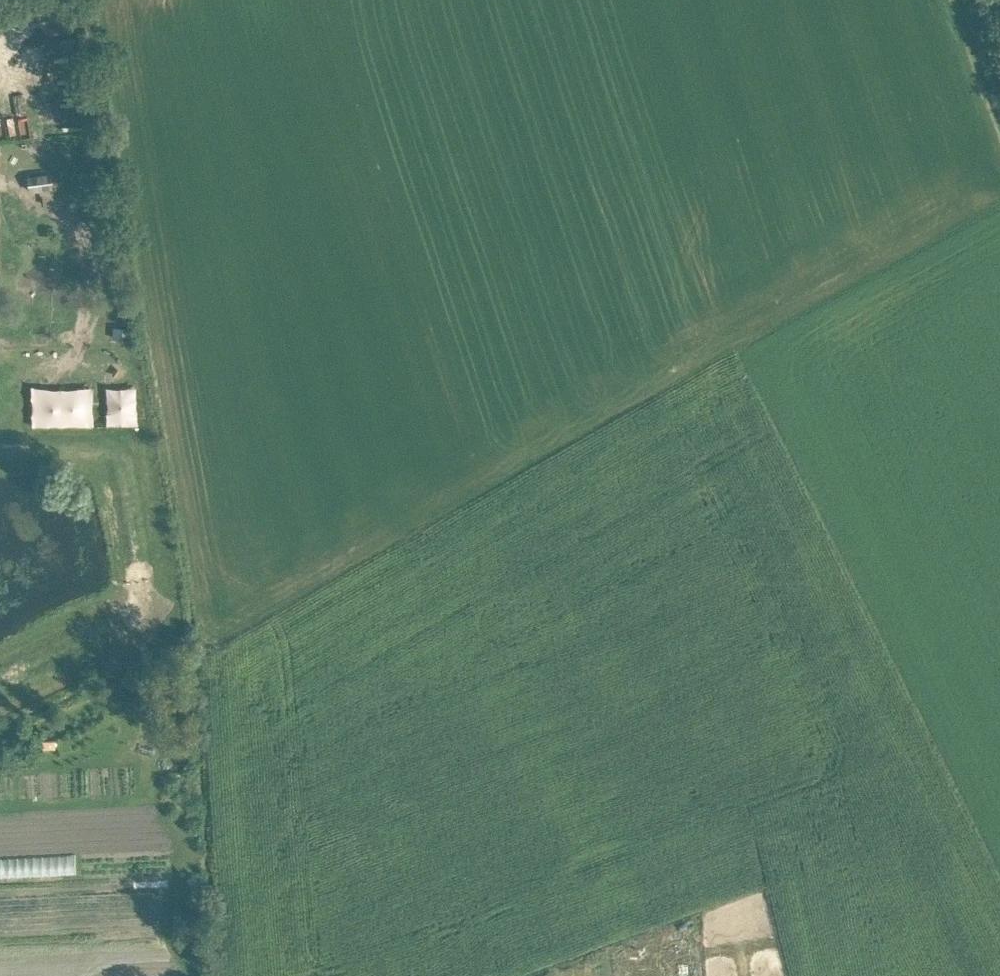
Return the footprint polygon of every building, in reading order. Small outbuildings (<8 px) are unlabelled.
[(28,175),(30,191),(53,188),(51,172),(28,175)]
